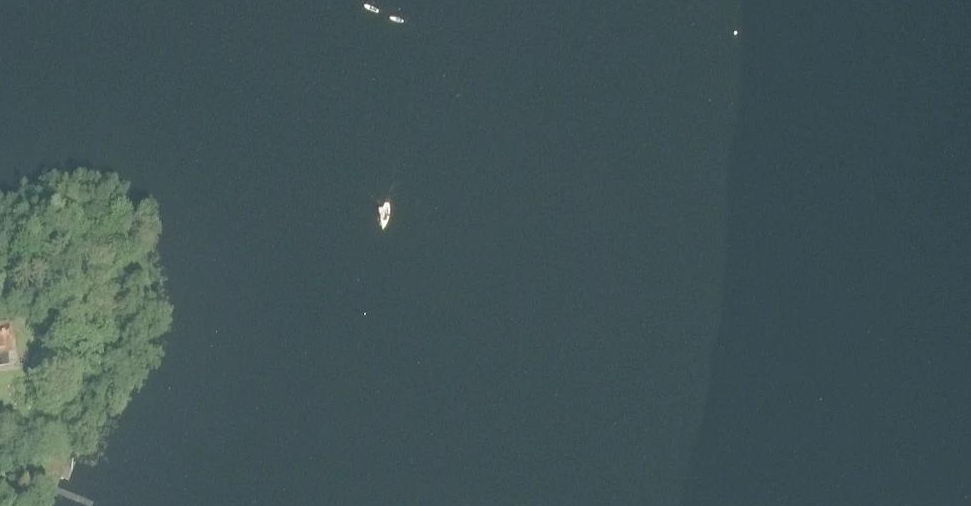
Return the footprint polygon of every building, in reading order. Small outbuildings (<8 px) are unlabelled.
[(10,347),(7,325),(0,325),(0,349),(10,347)]
